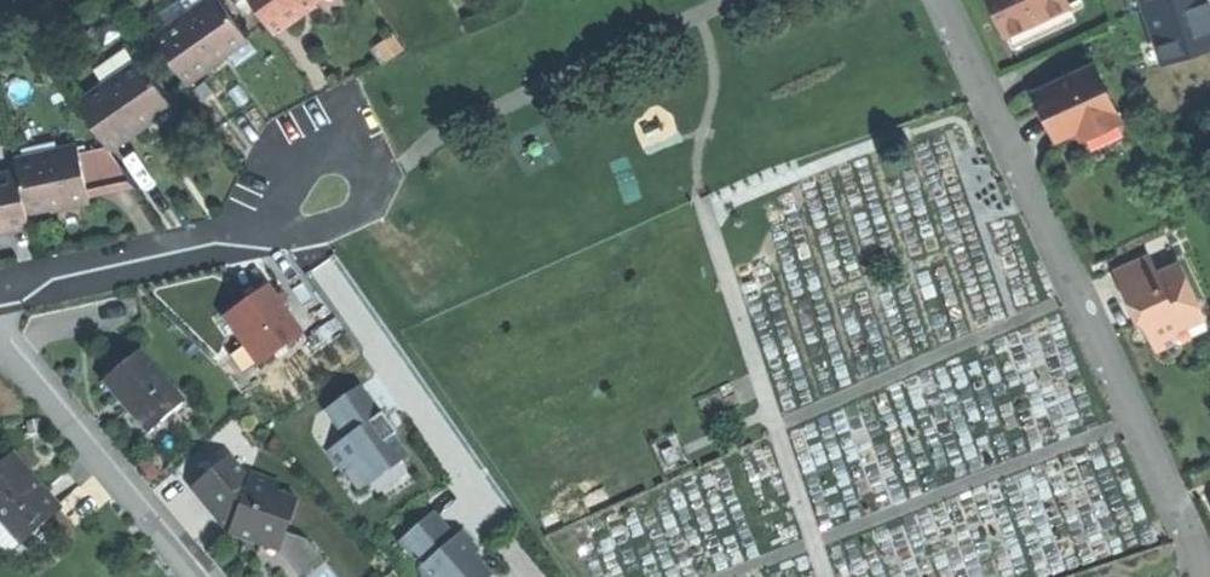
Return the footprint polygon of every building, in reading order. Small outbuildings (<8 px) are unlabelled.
[(17,0),(0,0),(0,10),(17,0)] [(258,16),(284,56),(328,27),(344,16),(334,0),(281,0),(258,16)] [(380,15),(402,0),(370,0),(380,15)] [(1014,47),(1074,19),(1068,4),(1069,4),(1067,0),(991,0),(1006,33),(1007,32),(1014,47)] [(1132,13),(1145,8),(1163,61),(1209,45),(1209,0),(1128,0),(1132,13)] [(172,72),(197,109),(239,81),(260,67),(235,29),(172,72)] [(1045,115),(1057,140),(1078,129),(1082,139),(1121,121),(1094,64),(1035,92),(1045,115)] [(246,91),(239,81),(197,109),(204,119),(225,104),(246,91)] [(96,136),(121,175),(162,147),(184,133),(158,94),(96,136)] [(169,158),(162,147),(121,175),(125,181),(128,185),(150,170),(169,158)] [(33,193),(36,205),(42,237),(69,231),(105,224),(97,186),(96,180),(33,193)] [(125,181),(97,186),(105,224),(147,212),(128,185),(125,181)] [(0,212),(0,262),(12,259),(45,253),(42,237),(36,205),(0,212)] [(47,261),(45,253),(12,259),(14,268),(32,264),(47,261)] [(1174,370),(1209,356),(1209,311),(1197,280),(1173,290),(1166,275),(1132,288),(1147,323),(1153,339),(1160,336),(1174,370)] [(262,332),(242,349),(263,375),(278,393),(321,359),(284,314),(262,332)] [(125,405),(148,432),(183,402),(139,351),(104,381),(119,398),(121,397),(126,404),(125,405)] [(368,485),(406,458),(377,418),(379,417),(372,407),(358,388),(327,410),(347,438),(329,451),(343,471),(353,464),(368,485)] [(7,555),(60,509),(38,484),(11,453),(0,463),(0,547),(7,555)] [(210,513),(228,535),(260,546),(266,529),(284,535),(296,500),(276,492),(279,483),(250,472),(248,479),(238,475),(226,461),(190,489),(210,513)] [(401,541),(423,567),(420,569),(427,576),(489,576),(490,576),(472,555),(477,552),(470,543),(461,533),(450,543),(429,518),(401,541)] [(333,568),(319,576),(339,576),(333,568)]
